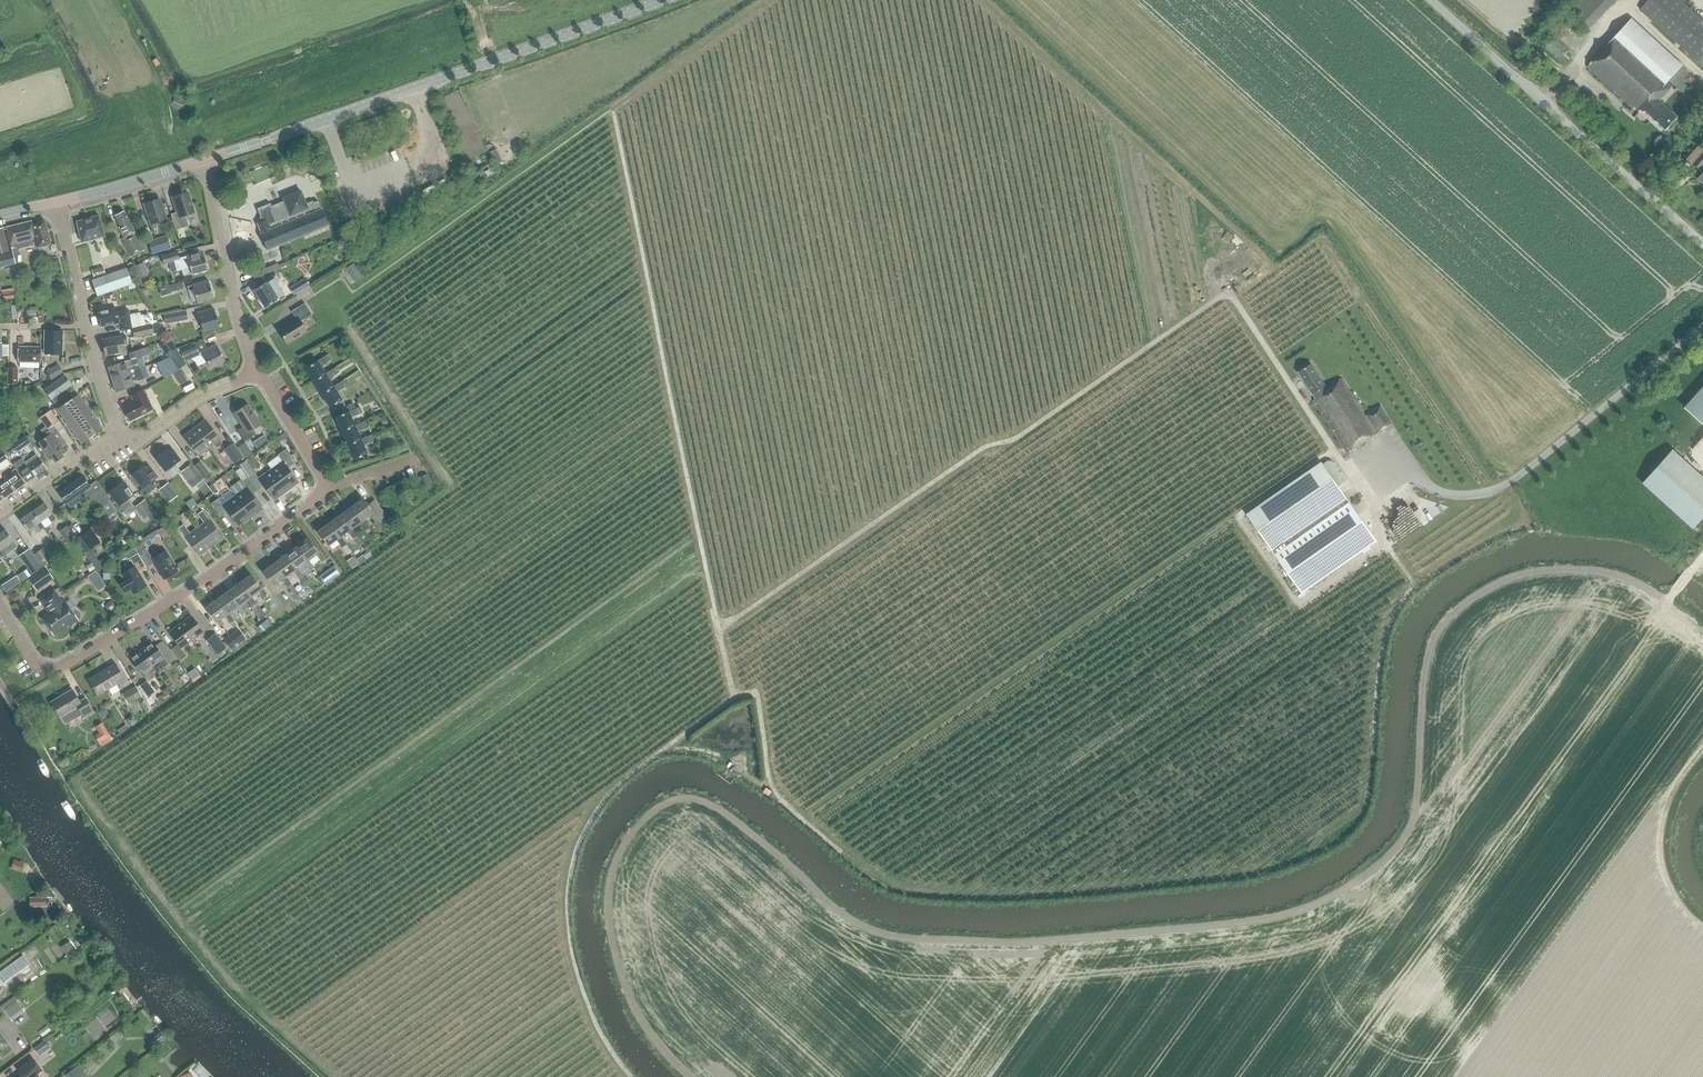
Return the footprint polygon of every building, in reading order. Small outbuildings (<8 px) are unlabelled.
[(1590,27),(1616,0),(1579,0),(1571,9),(1590,27)] [(1639,9),(1702,67),(1702,19),(1682,0),(1647,0),(1639,9)] [(1673,85),(1668,80),(1682,65),(1631,19),(1587,67),(1633,109),(1635,107),(1639,112),(1642,108),(1653,118),(1652,119),(1657,123),(1658,123),(1665,129),(1677,117),(1659,100),(1671,87),(1672,87),(1673,85)] [(1552,38),(1544,48),(1559,61),(1567,51),(1552,38)] [(1532,63),(1538,68),(1542,64),(1536,58),(1532,63)] [(1682,65),(1669,80),(1676,87),(1689,72),(1682,65)] [(496,164),(502,161),(496,150),(490,153),(496,164)] [(1702,154),(1693,164),(1699,170),(1701,168),(1702,171),(1702,154)] [(497,170),(493,163),(487,166),(489,169),(485,172),(487,175),(497,170)] [(260,222),(257,223),(261,233),(259,234),(266,251),(328,226),(322,209),(318,201),(313,203),(307,205),(301,191),(283,198),(284,201),(271,206),(269,203),(257,208),(261,217),(259,218),(260,222)] [(176,231),(189,227),(185,216),(193,213),(187,192),(172,197),(172,198),(177,213),(171,215),(176,231)] [(151,225),(166,220),(165,219),(159,200),(159,199),(144,204),(144,205),(145,204),(151,224),(151,225)] [(130,257),(143,251),(124,212),(115,217),(120,227),(118,228),(124,239),(121,240),(130,257)] [(81,243),(104,237),(98,216),(97,217),(95,214),(90,216),(89,219),(76,222),(81,243)] [(11,250),(11,251),(0,254),(0,266),(17,262),(17,249),(35,244),(36,248),(50,244),(44,221),(31,224),(31,222),(6,228),(11,250)] [(9,251),(3,229),(3,228),(0,229),(0,253),(9,251)] [(166,235),(147,241),(151,254),(170,248),(166,235)] [(200,253),(186,257),(179,258),(177,251),(161,256),(164,264),(174,261),(176,271),(182,269),(183,276),(191,274),(207,270),(204,257),(201,257),(200,253)] [(254,280),(280,269),(277,262),(251,273),(254,280)] [(346,267),(351,275),(358,271),(353,263),(346,267)] [(93,277),(105,274),(102,266),(91,270),(93,277)] [(125,268),(91,280),(97,297),(131,285),(125,268)] [(261,278),(263,281),(265,284),(253,292),(264,308),(276,300),(275,299),(279,296),(279,293),(277,291),(275,289),(271,292),(268,288),(278,282),(279,278),(275,273),(261,278)] [(144,277),(137,280),(140,288),(147,285),(144,277)] [(305,278),(289,288),(294,295),(309,286),(305,278)] [(168,285),(170,292),(183,288),(182,281),(168,285)] [(197,303),(213,298),(208,281),(191,286),(192,286),(187,287),(188,291),(193,290),(197,303)] [(168,284),(158,287),(161,296),(170,293),(170,292),(168,285),(168,284)] [(287,345),(306,332),(300,323),(311,315),(304,304),(291,313),(295,320),(278,331),(287,345)] [(131,329),(129,318),(127,310),(117,312),(116,309),(98,313),(101,327),(111,325),(112,326),(116,325),(117,324),(118,324),(119,331),(131,329)] [(202,331),(219,326),(213,309),(197,313),(202,331)] [(163,314),(165,324),(187,319),(185,310),(163,314)] [(148,313),(142,315),(144,325),(150,323),(148,313)] [(132,328),(134,337),(161,331),(159,322),(132,328)] [(62,354),(62,332),(44,331),(43,354),(62,354)] [(118,355),(125,353),(122,336),(102,340),(105,356),(117,354),(118,355)] [(176,349),(170,340),(160,346),(166,355),(176,349)] [(1,360),(1,355),(8,356),(8,345),(2,345),(2,342),(0,342),(0,360),(1,360)] [(199,355),(194,343),(179,349),(184,361),(199,355)] [(209,369),(225,360),(216,345),(201,353),(209,369)] [(40,362),(40,348),(19,348),(18,362),(40,362)] [(107,368),(111,380),(135,373),(134,370),(145,368),(145,367),(142,356),(148,354),(146,348),(128,354),(130,361),(126,362),(126,361),(107,368)] [(168,359),(157,364),(165,377),(180,368),(185,364),(176,349),(166,355),(168,359)] [(312,381),(324,373),(319,365),(324,361),(322,357),(315,360),(316,361),(305,369),(312,381)] [(47,373),(51,380),(63,374),(58,364),(46,371),(47,373)] [(187,379),(193,376),(185,364),(180,368),(187,379)] [(1348,453),(1392,424),(1380,406),(1366,416),(1342,379),(1327,389),(1311,364),(1298,372),(1316,399),(1314,401),(1348,453)] [(8,366),(8,384),(18,384),(18,366),(8,366)] [(135,373),(111,380),(115,392),(134,386),(133,381),(136,380),(137,381),(148,377),(145,368),(134,370),(135,373)] [(330,370),(324,373),(312,381),(320,394),(332,386),(327,378),(332,374),(330,370)] [(64,376),(44,390),(51,401),(52,401),(57,408),(81,444),(101,429),(77,394),(76,395),(71,387),(72,386),(64,376)] [(332,386),(320,394),(329,408),(341,400),(335,390),(340,387),(338,383),(332,386)] [(1685,409),(1702,425),(1702,389),(1685,409)] [(133,402),(122,407),(130,422),(153,410),(143,390),(130,396),(133,402)] [(335,417),(340,430),(353,425),(349,415),(356,412),(351,402),(344,406),(345,407),(339,409),(342,415),(335,417)] [(244,442),(255,435),(252,430),(260,425),(247,405),(234,414),(243,427),(237,431),(244,442)] [(67,444),(56,430),(53,425),(58,421),(51,410),(40,418),(46,426),(40,430),(46,438),(38,443),(47,456),(49,455),(54,463),(63,457),(61,455),(64,453),(61,448),(67,444)] [(194,429),(208,448),(214,444),(217,448),(222,444),(219,440),(205,421),(194,429)] [(359,422),(353,425),(340,430),(346,444),(359,439),(356,430),(361,427),(359,422)] [(198,456),(208,448),(194,429),(183,437),(198,456)] [(368,441),(365,436),(359,439),(346,444),(353,460),(366,454),(361,444),(368,441)] [(18,451),(30,443),(25,437),(14,445),(18,451)] [(245,442),(237,447),(245,459),(253,454),(245,442)] [(243,457),(232,443),(223,449),(234,464),(243,457)] [(13,444),(6,449),(11,456),(17,451),(13,444)] [(165,472),(180,461),(171,449),(168,452),(166,450),(155,458),(165,472)] [(1672,449),(1642,483),(1692,528),(1702,516),(1702,477),(1672,449)] [(270,471),(285,491),(297,482),(287,468),(293,464),(284,450),(277,455),(282,462),(270,471)] [(25,463),(35,476),(45,469),(36,455),(25,463)] [(24,484),(35,476),(25,463),(22,458),(13,465),(16,469),(15,470),(24,484)] [(1246,514),(1302,593),(1376,541),(1336,484),(1341,481),(1342,476),(1331,461),(1327,460),(1322,464),(1321,462),(1246,514)] [(209,474),(200,461),(193,466),(203,479),(209,474)] [(180,472),(192,488),(203,480),(203,479),(193,466),(192,464),(180,472)] [(154,490),(150,483),(157,478),(148,466),(145,469),(143,467),(132,476),(146,496),(154,490)] [(0,480),(0,492),(4,498),(24,484),(15,470),(14,471),(14,470),(0,480)] [(273,499),(285,491),(270,471),(259,480),(254,472),(247,477),(257,491),(263,486),(273,499)] [(427,474),(419,477),(423,490),(432,487),(427,474)] [(79,499),(77,496),(84,491),(97,509),(109,500),(97,482),(90,487),(82,476),(58,494),(66,504),(68,506),(71,507),(78,502),(79,499)] [(211,485),(216,493),(229,485),(224,477),(211,485)] [(257,491),(247,477),(241,482),(246,489),(235,497),(249,517),(261,508),(251,495),(257,491)] [(119,506),(133,496),(123,482),(109,493),(119,506)] [(158,490),(168,503),(177,496),(167,483),(158,490)] [(1420,506),(1427,503),(1420,488),(1413,492),(1420,506)] [(237,526),(249,517),(235,497),(223,506),(218,499),(211,504),(221,517),(227,513),(237,526)] [(363,499),(351,507),(361,522),(363,521),(370,515),(376,523),(380,520),(385,517),(374,501),(368,506),(363,499)] [(152,519),(156,515),(144,500),(134,507),(143,519),(148,515),(152,519)] [(33,511),(40,522),(47,517),(51,523),(55,520),(51,515),(51,514),(44,503),(33,511)] [(369,528),(363,521),(361,522),(351,507),(340,515),(350,530),(351,529),(359,523),(365,531),(369,528)] [(44,527),(40,522),(33,511),(19,520),(27,531),(36,525),(40,530),(44,527)] [(204,523),(196,529),(211,548),(222,540),(208,520),(202,512),(198,515),(204,523)] [(340,515),(329,524),(339,538),(340,537),(348,532),(353,540),(357,537),(351,529),(350,530),(340,515)] [(346,545),(340,537),(339,538),(329,524),(317,532),(327,547),(336,540),(342,548),(346,545)] [(163,539),(168,535),(162,526),(157,529),(163,539)] [(199,557),(211,548),(196,529),(189,534),(183,526),(179,529),(185,537),(199,557)] [(91,528),(79,536),(88,550),(100,543),(91,528)] [(5,554),(6,555),(17,547),(5,530),(0,533),(0,549),(1,550),(2,549),(5,554)] [(307,561),(308,561),(315,555),(321,563),(325,560),(319,552),(318,553),(308,539),(296,547),(307,561)] [(112,543),(118,551),(124,547),(120,541),(119,542),(118,540),(112,543)] [(314,568),(308,561),(307,561),(296,547),(285,555),(295,570),(297,569),(304,564),(309,570),(307,571),(312,578),(317,575),(313,569),(314,568)] [(33,555),(42,568),(52,561),(43,548),(33,555)] [(145,549),(137,554),(146,568),(153,563),(163,580),(177,572),(165,551),(152,559),(145,549)] [(41,568),(28,550),(20,556),(32,574),(41,568)] [(138,572),(146,568),(137,554),(129,559),(134,567),(120,575),(125,582),(120,585),(125,593),(130,590),(132,595),(146,586),(138,572)] [(285,555),(274,564),(284,578),(286,577),(293,572),(298,580),(302,577),(297,569),(295,570),(285,555)] [(284,578),(274,564),(262,572),(273,587),(281,580),(287,588),(291,585),(286,577),(284,578)] [(334,565),(319,576),(324,584),(340,573),(334,565)] [(28,579),(34,588),(51,577),(45,568),(28,579)] [(99,570),(91,575),(100,591),(109,586),(99,570)] [(249,598),(251,597),(258,592),(264,599),(268,597),(262,588),(260,589),(250,575),(239,584),(249,598)] [(11,580),(1,586),(6,592),(15,586),(11,580)] [(265,616),(251,597),(249,598),(239,584),(228,592),(238,606),(239,605),(247,600),(252,608),(261,619),(265,616)] [(43,619),(53,634),(67,625),(68,626),(76,620),(64,603),(62,604),(53,591),(40,600),(50,614),(43,619)] [(238,606),(228,592),(216,600),(227,614),(228,613),(235,608),(241,616),(245,613),(239,605),(238,606)] [(236,625),(228,613),(227,614),(216,600),(205,609),(215,623),(224,617),(230,624),(232,628),(236,625)] [(104,607),(107,611),(110,611),(114,609),(115,605),(112,602),(109,601),(105,604),(104,607)] [(191,616),(180,625),(191,641),(203,633),(191,616)] [(180,649),(191,641),(180,625),(169,633),(177,644),(170,649),(179,661),(186,656),(180,649)] [(238,629),(223,640),(230,649),(245,638),(238,629)] [(215,633),(206,640),(216,655),(226,648),(215,633)] [(151,642),(140,651),(152,667),(158,662),(163,668),(168,665),(174,660),(166,650),(160,654),(151,642)] [(141,675),(152,667),(140,651),(129,659),(141,675)] [(118,687),(126,682),(115,664),(87,681),(97,697),(116,685),(118,687)] [(199,668),(191,672),(194,678),(202,675),(199,668)] [(137,687),(145,698),(154,692),(146,680),(137,687)] [(128,704),(141,696),(134,685),(121,693),(128,704)] [(79,702),(72,690),(50,703),(59,718),(63,724),(66,724),(81,716),(83,719),(94,713),(85,699),(79,702)] [(156,701),(152,694),(145,699),(149,706),(156,701)] [(97,713),(101,719),(109,715),(105,708),(97,713)] [(126,719),(130,726),(136,721),(132,715),(126,719)] [(117,730),(119,733),(127,728),(125,724),(117,730)] [(99,733),(94,735),(98,742),(109,735),(105,729),(99,733)] [(762,793),(767,797),(771,791),(766,787),(762,793)] [(13,859),(10,868),(21,872),(24,863),(13,859)] [(45,907),(45,896),(29,897),(29,907),(45,907)] [(68,956),(76,950),(69,942),(65,945),(68,949),(65,951),(68,956)] [(0,973),(0,980),(2,983),(18,972),(19,973),(29,966),(28,965),(22,957),(0,973)] [(16,1001),(4,1010),(12,1021),(24,1012),(16,1001)] [(156,1048),(169,1038),(163,1031),(150,1041),(156,1048)] [(38,1056),(49,1047),(43,1040),(33,1048),(38,1056)] [(35,1074),(41,1070),(32,1058),(17,1069),(22,1075),(19,1076),(38,1076),(35,1074)] [(73,1068),(64,1075),(65,1076),(80,1076),(73,1068)]
